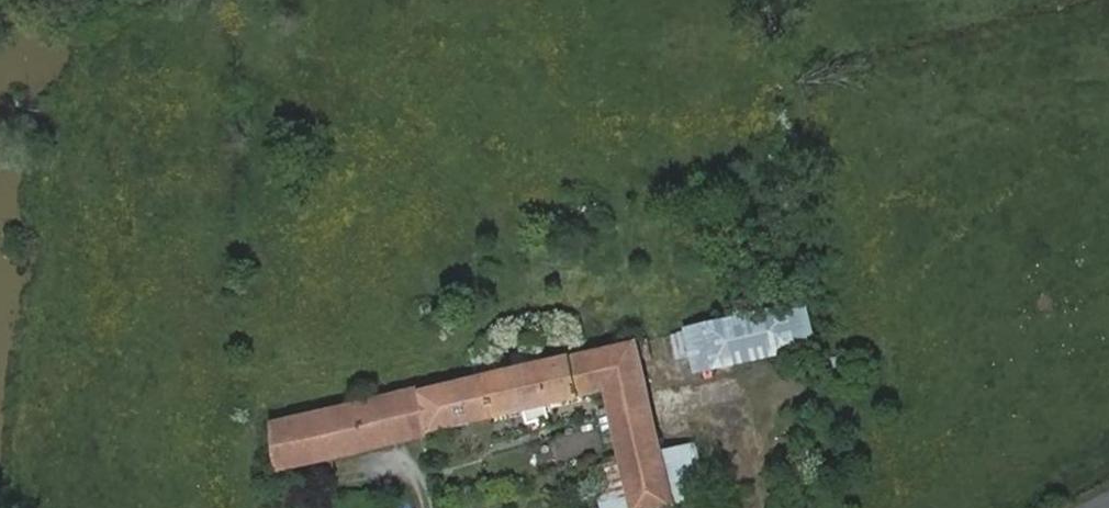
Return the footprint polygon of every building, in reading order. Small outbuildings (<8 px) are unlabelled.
[(696,374),(803,349),(817,346),(808,302),(671,334),(677,359),(692,355),(696,374)] [(648,338),(541,363),(514,369),(417,391),(426,434),(605,393),(621,463),(632,507),(664,507),(674,505),(663,452),(641,359),(652,357),(648,338)] [(514,369),(541,363),(539,349),(511,355),(514,369)] [(417,389),(270,422),(274,473),(427,438),(426,434),(417,391),(417,389)] [(696,445),(663,452),(674,505),(708,498),(696,445)] [(621,463),(591,470),(599,507),(632,507),(621,463)]
